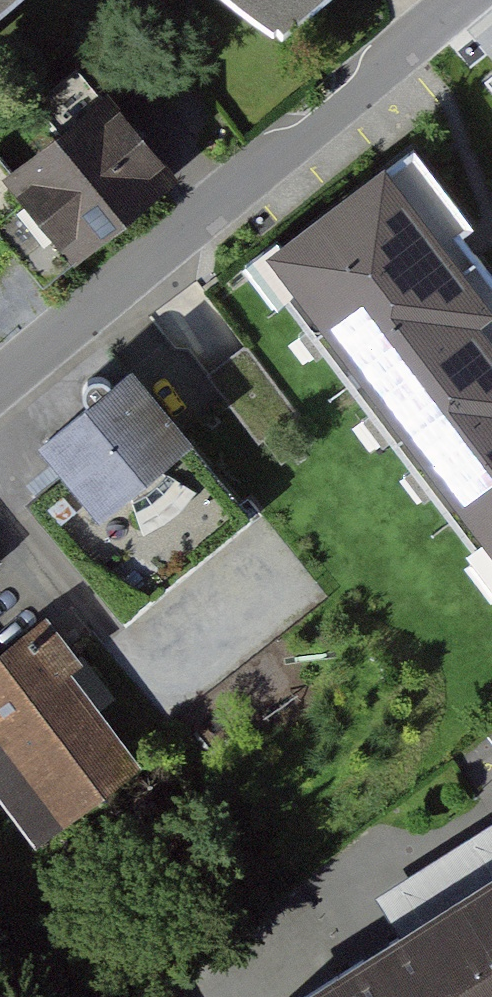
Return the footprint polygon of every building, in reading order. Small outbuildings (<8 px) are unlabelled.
[(19,0),(0,0),(0,16),(19,0)] [(267,35),(308,0),(237,0),(267,35)] [(98,87),(0,170),(0,184),(60,255),(165,166),(98,87)] [(459,225),(393,143),(298,219),(364,301),(403,270),(459,225)] [(299,883),(491,728),(491,347),(474,324),(457,337),(403,270),(364,301),(206,428),(273,511),(132,624),(215,727),(189,748),(299,883)] [(183,361),(214,346),(223,365),(245,354),(213,287),(160,313),(183,361)] [(199,446),(142,374),(53,445),(111,516),(199,446)] [(0,658),(0,765),(52,830),(144,756),(40,626),(0,658)] [(314,996),(491,996),(491,885),(314,996)]
